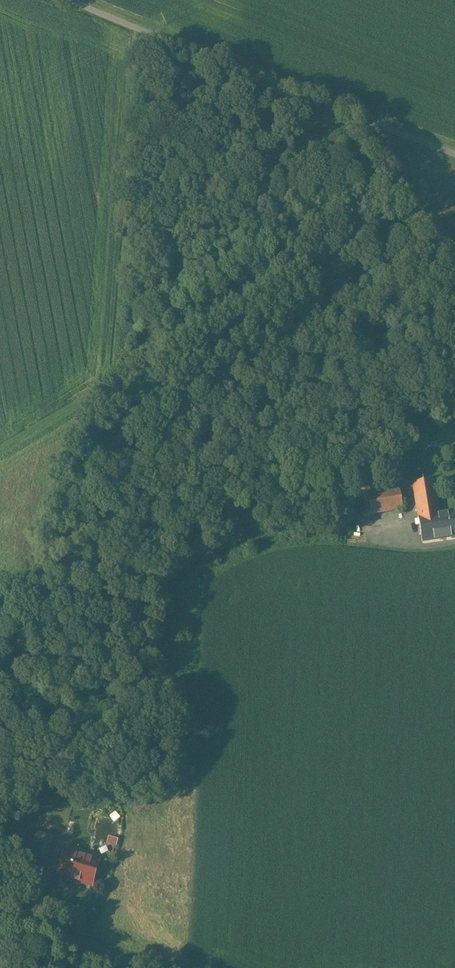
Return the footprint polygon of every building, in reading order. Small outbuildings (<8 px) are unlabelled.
[(439,518),(434,487),(414,490),(423,547),(454,541),(454,516),(439,518)] [(399,499),(371,507),(376,527),(404,519),(399,499)] [(52,837),(37,833),(35,841),(39,842),(35,857),(45,860),(52,837)] [(98,861),(65,851),(59,875),(91,885),(98,861)]
